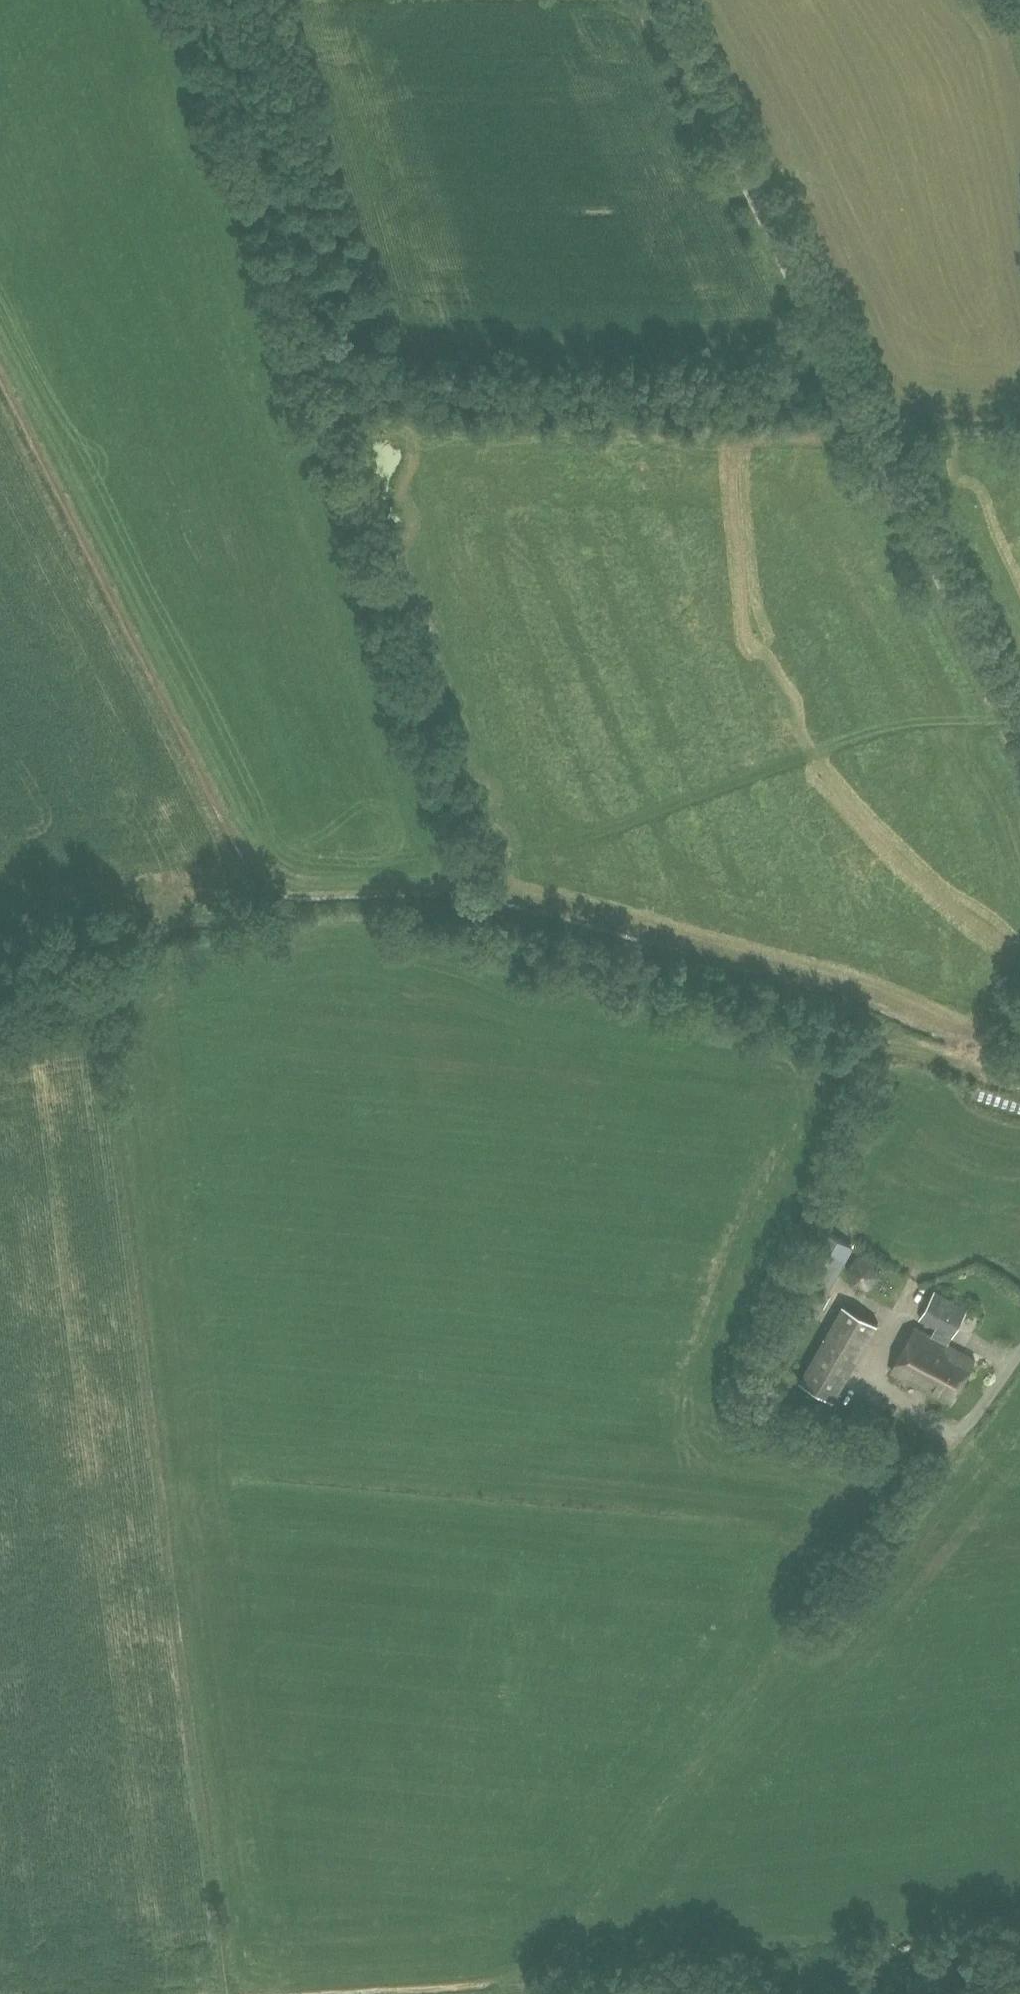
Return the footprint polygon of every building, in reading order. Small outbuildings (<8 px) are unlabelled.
[(916,1322),(892,1367),(952,1399),(976,1355),(949,1341),(967,1306),(934,1288),(920,1314),(937,1323),(933,1331),(916,1322)] [(844,1300),(800,1376),(836,1396),(879,1320),(844,1300)]
